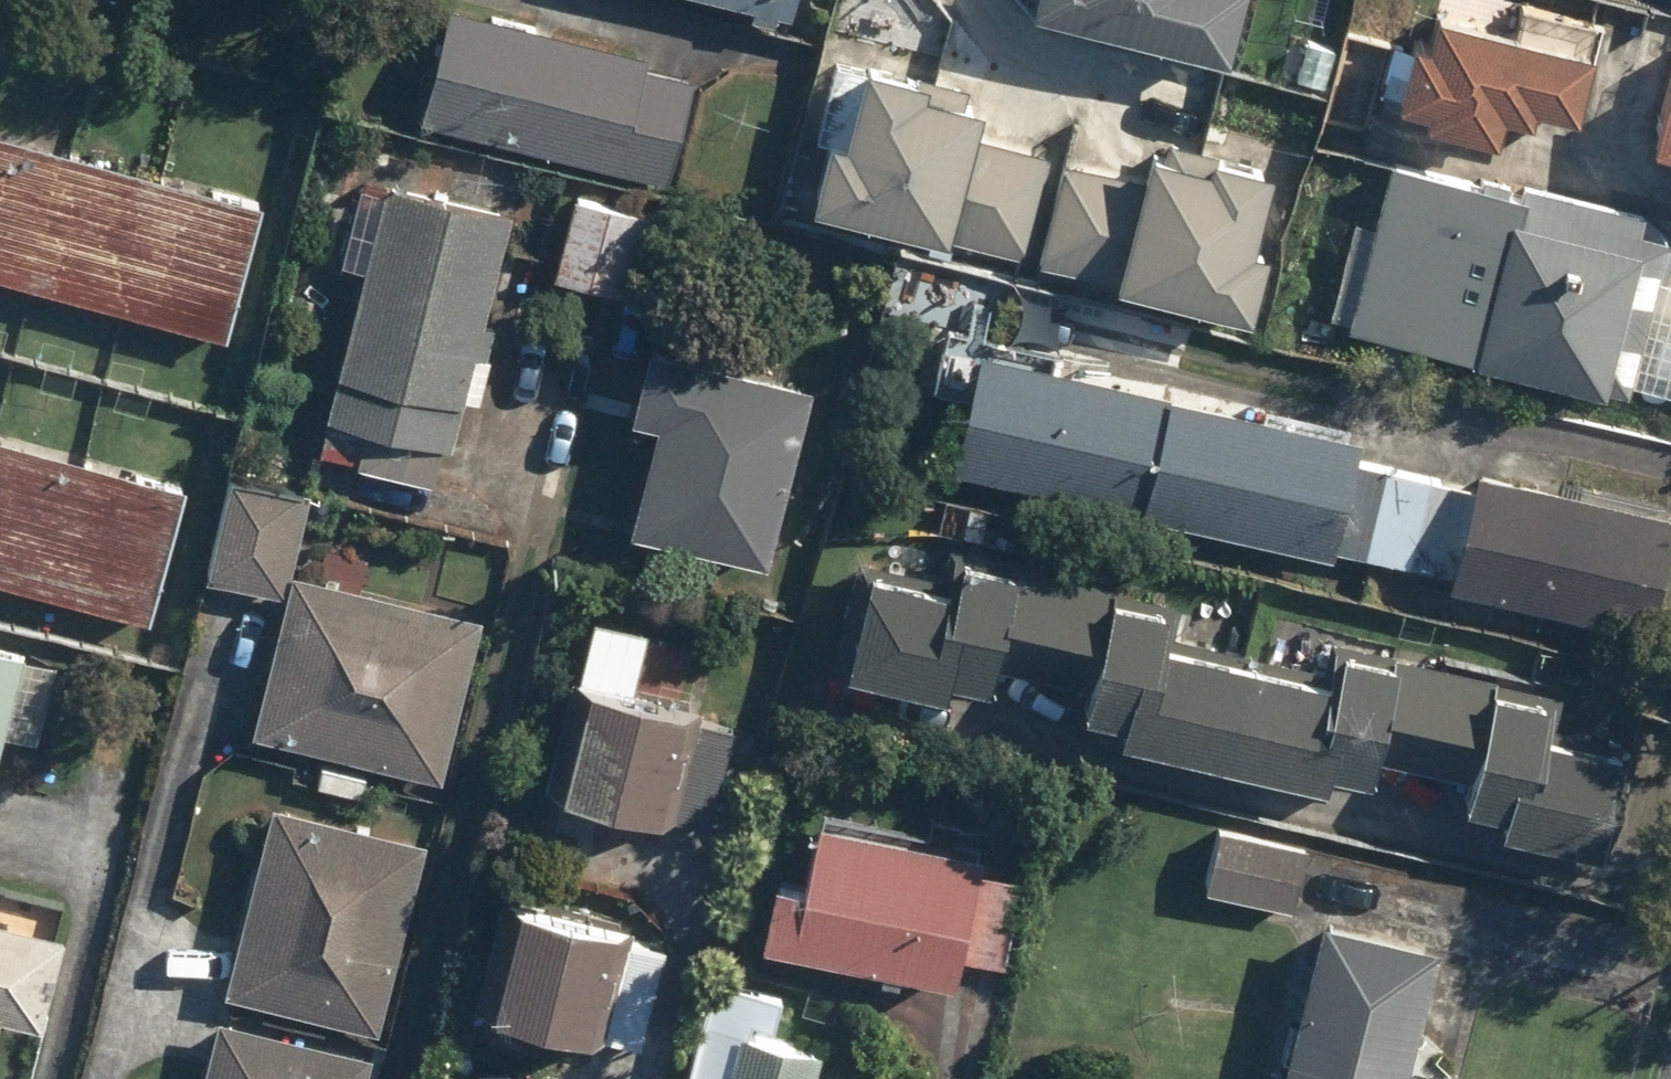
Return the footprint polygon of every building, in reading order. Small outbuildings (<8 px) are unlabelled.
[(796,17),(800,0),(719,0),(796,17)] [(1028,8),(1226,55),(1239,0),(1030,0),(1028,8)] [(1484,0),(1431,0),(1429,10),(1414,6),(1390,102),(1414,108),(1411,123),(1490,143),(1498,115),(1529,123),(1533,104),(1571,113),(1592,27),(1484,0)] [(695,67),(445,5),(417,118),(667,180),(695,67)] [(1668,46),(1646,142),(1670,148),(1670,46),(1668,46)] [(916,74),(858,61),(839,140),(822,136),(805,210),(1027,262),(1051,154),(976,137),(984,104),(913,87),(916,74)] [(0,135),(0,278),(225,339),(261,205),(0,135)] [(1137,174),(1051,154),(1027,262),(1025,269),(1245,320),(1262,248),(1249,245),(1268,161),(1196,145),(1192,162),(1143,151),(1137,174)] [(1517,191),(1383,157),(1339,330),(1627,403),(1669,239),(1641,232),(1646,211),(1521,179),(1517,191)] [(514,215),(384,179),(309,450),(439,486),(514,215)] [(648,206),(562,188),(544,280),(629,298),(648,206)] [(814,387),(640,344),(623,412),(649,418),(622,529),(770,565),(814,387)] [(1357,442),(973,351),(944,473),(1328,564),(1357,442)] [(150,623),(188,486),(0,436),(0,582),(150,623)] [(1472,463),(1441,583),(1646,636),(1670,539),(1670,514),(1472,463)] [(304,495),(229,478),(207,582),(235,588),(216,673),(259,683),(247,736),(442,778),(478,614),(337,583),(344,553),(320,548),(314,577),(287,572),(304,495)] [(1168,598),(940,546),(933,580),(857,563),(832,674),(945,699),(948,685),(987,694),(993,665),(1082,685),(1075,713),(1118,723),(1113,741),(1327,790),(1330,776),(1370,785),(1377,753),(1466,774),(1459,806),(1497,815),(1493,831),(1597,855),(1621,750),(1540,732),(1549,690),(1325,639),(1316,675),(1158,639),(1168,598)] [(646,629),(586,614),(543,789),(704,828),(731,719),(630,695),(646,629)] [(0,650),(0,734),(31,742),(51,663),(0,650)] [(426,841),(268,802),(220,996),(378,1036),(426,841)] [(975,856),(814,820),(800,884),(765,877),(750,943),(945,987),(975,856)] [(1305,844),(1210,822),(1195,886),(1290,908),(1305,844)] [(665,936),(494,896),(467,1011),(638,1051),(665,936)] [(1315,922),(1280,1078),(1460,1078),(1461,1074),(1409,1062),(1434,949),(1315,922)] [(35,1023),(58,940),(0,924),(0,1013),(35,1023)] [(710,977),(684,1078),(813,1078),(821,1046),(773,1034),(783,995),(710,977)] [(215,1018),(200,1078),(367,1078),(372,1058),(215,1018)]
